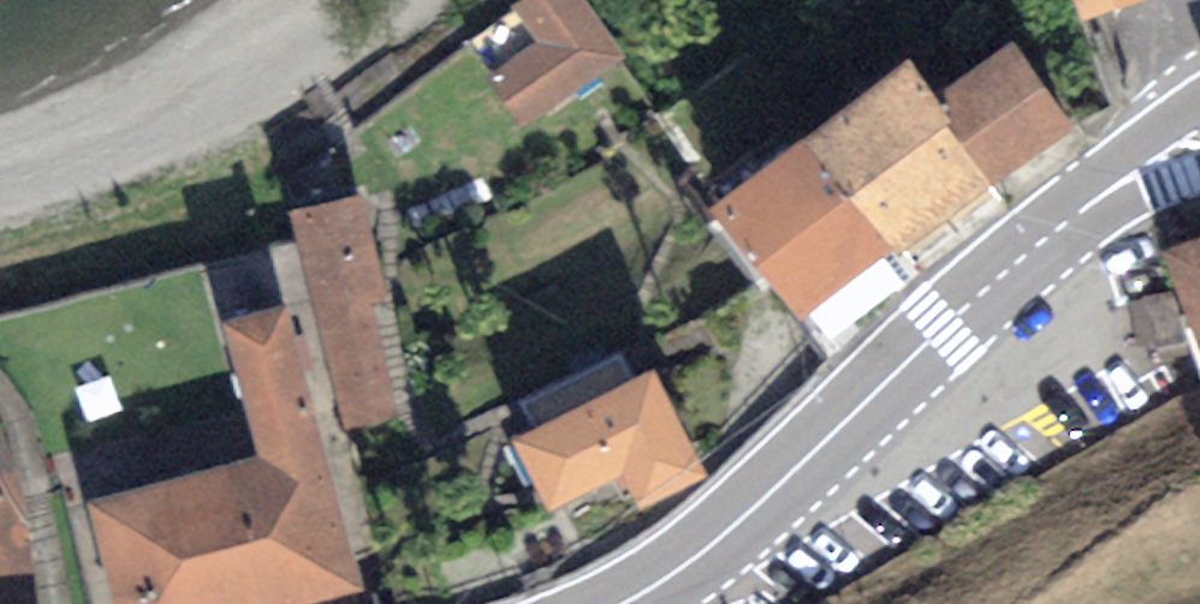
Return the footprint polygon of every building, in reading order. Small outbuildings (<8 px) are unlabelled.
[(535,43),(482,79),(516,128),(623,56),(585,0),(519,0),(510,6),(535,43)] [(1081,14),(1123,0),(1076,0),(1081,14)] [(1012,41),(933,95),(994,187),(1077,128),(1012,41)] [(909,58),(804,136),(891,249),(897,257),(994,187),(933,95),(909,58)] [(710,208),(802,320),(891,249),(804,136),(710,208)] [(367,194),(291,212),(344,439),(420,422),(367,194)] [(1162,252),(1199,360),(1199,239),(1162,252)] [(1173,336),(1163,283),(1128,290),(1139,342),(1173,336)] [(229,325),(265,464),(98,508),(123,603),(289,603),(352,588),(279,312),(229,325)] [(654,368),(634,378),(619,350),(521,399),(536,429),(514,440),(550,510),(621,474),(640,512),(710,477),(654,368)] [(27,524),(20,474),(3,428),(0,431),(0,525),(27,524)] [(27,524),(0,525),(0,603),(35,603),(27,524)]
